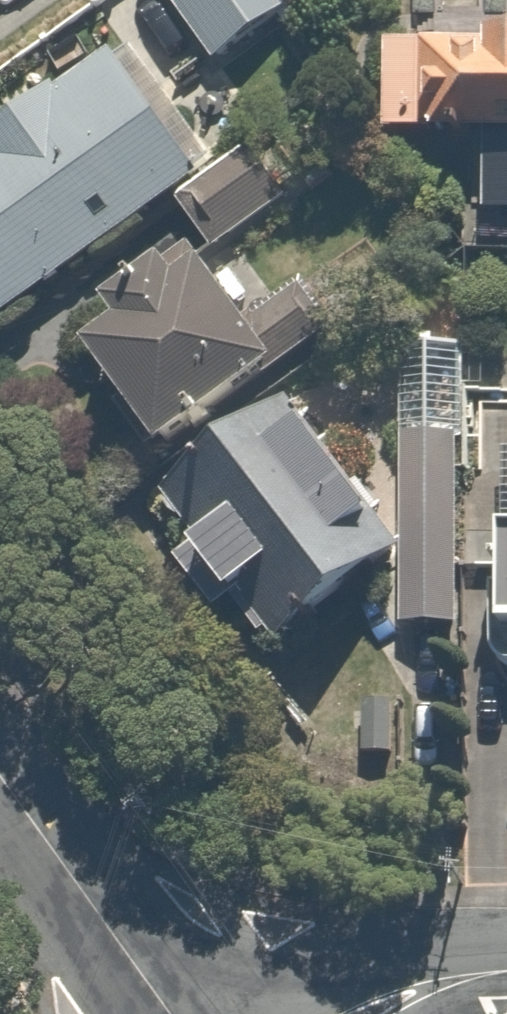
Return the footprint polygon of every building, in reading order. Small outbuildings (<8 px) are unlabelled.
[(243,103),(326,47),(295,0),(174,0),(243,103)] [(398,150),(506,160),(506,46),(505,46),(504,59),(407,50),(398,150)] [(197,205),(229,254),(290,214),(255,160),(212,188),(124,55),(0,136),(0,304),(13,325),(197,205)] [(314,398),(232,267),(219,246),(127,303),(149,338),(109,364),(182,480),(314,398)] [(258,463),(296,519),(222,570),(263,630),(337,579),(380,642),(467,641),(469,354),(415,354),(414,537),(329,414),(258,463)] [(493,606),(492,680),(506,680),(506,606),(493,606)]
